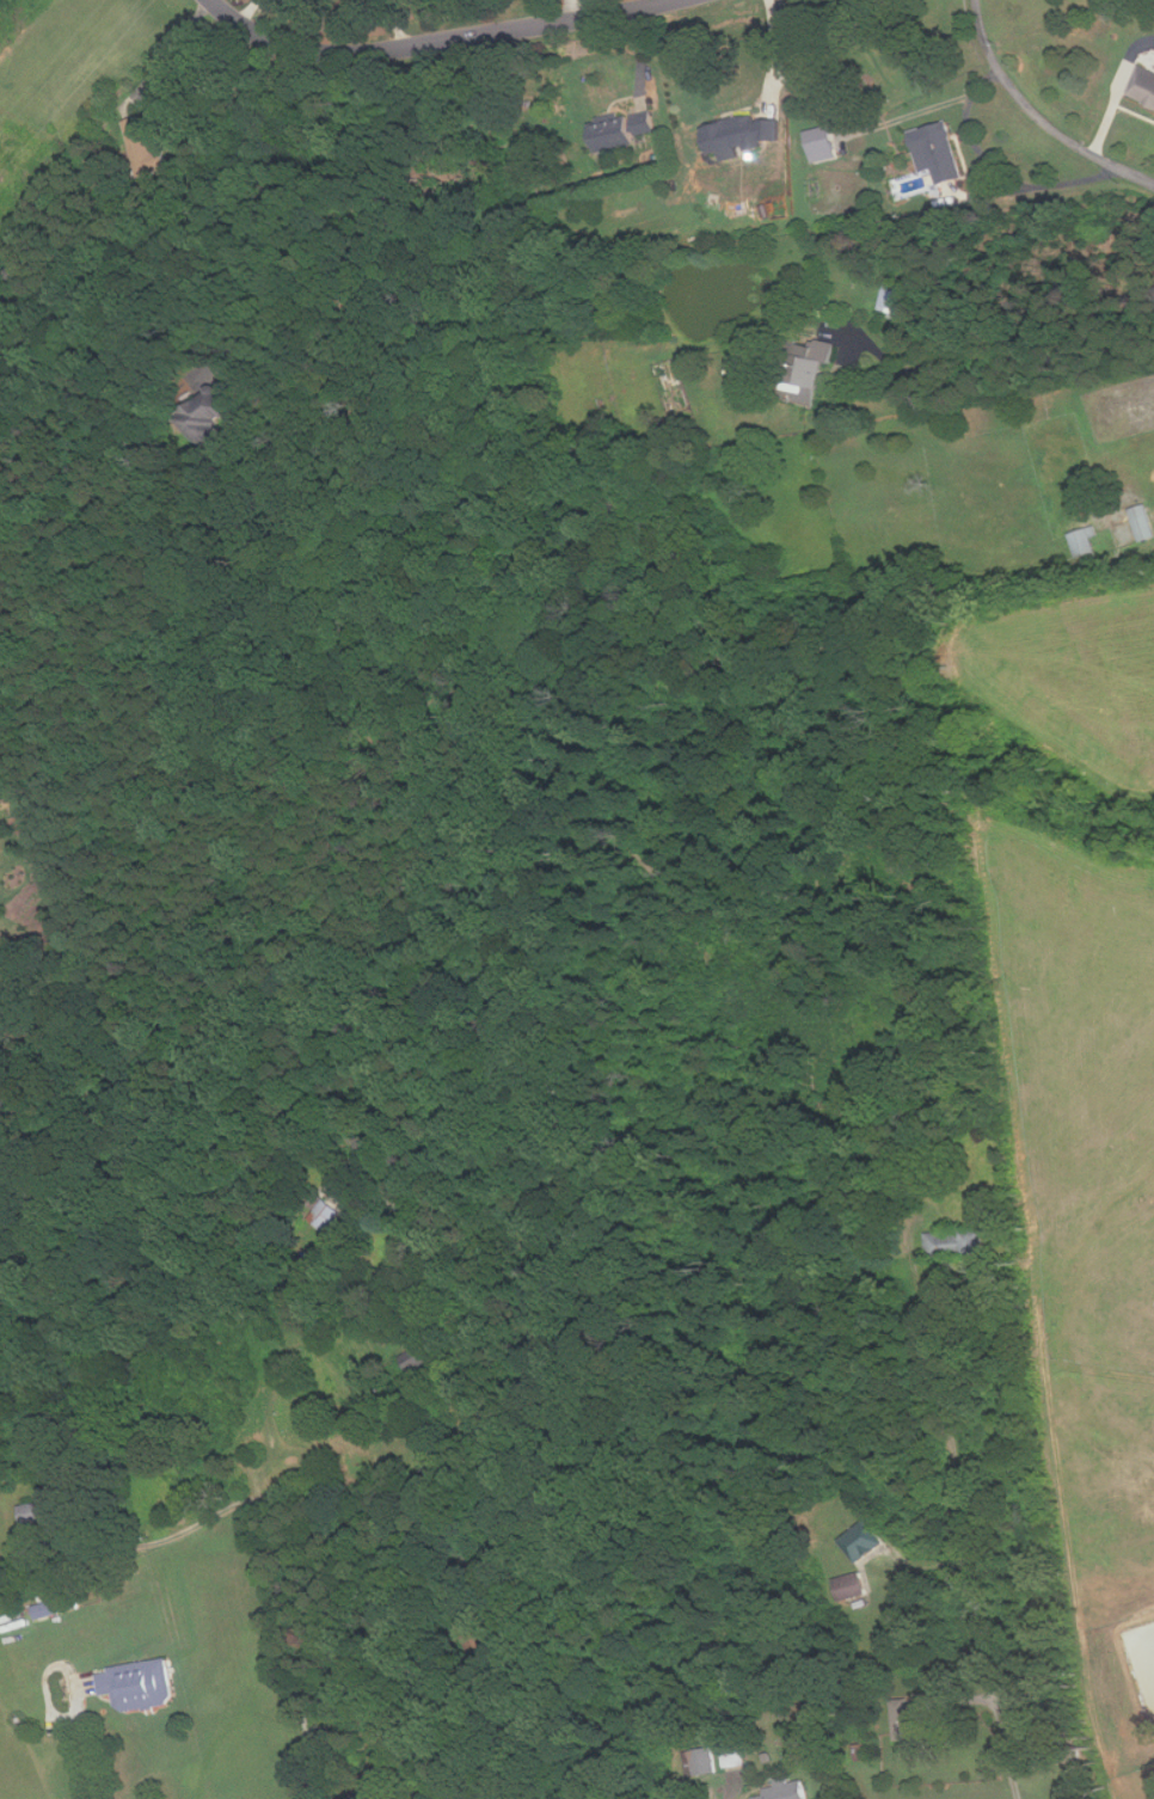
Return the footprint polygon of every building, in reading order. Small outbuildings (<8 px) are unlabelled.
[(1143,66),(1130,96),(1153,106),(1153,70),(1143,66)] [(600,152),(638,145),(637,137),(657,134),(652,109),(594,119),(600,152)] [(149,113),(125,119),(140,176),(164,170),(149,113)] [(704,125),(709,155),(721,152),(723,161),(744,158),(743,152),(763,148),(762,142),(783,139),(779,118),(756,122),(755,116),(704,125)] [(964,177),(950,121),(913,130),(923,171),(939,167),(943,183),(964,177)] [(840,157),(832,125),(807,131),(815,163),(840,157)] [(914,294),(897,285),(886,309),(903,317),(914,294)] [(820,407),(831,344),(786,334),(774,398),(820,407)] [(226,437),(234,393),(208,389),(207,397),(191,394),(185,430),(226,437)] [(1147,504),(1131,509),(1142,542),(1153,538),(1153,526),(1147,504)] [(1070,534),(1078,559),(1105,551),(1097,526),(1070,534)] [(926,1232),(927,1255),(989,1252),(988,1229),(926,1232)] [(72,1518),(68,1498),(20,1505),(24,1525),(72,1518)] [(835,1579),(840,1601),(868,1595),(864,1573),(835,1579)] [(61,1614),(59,1600),(34,1604),(37,1618),(61,1614)] [(98,1669),(102,1695),(117,1693),(119,1712),(177,1705),(172,1659),(98,1669)] [(724,1746),(725,1768),(744,1766),(743,1745),(724,1746)] [(719,1770),(712,1746),(693,1752),(700,1776),(719,1770)] [(791,1782),(790,1777),(778,1779),(779,1787),(766,1788),(767,1795),(756,1797),(757,1798),(810,1798),(808,1780),(791,1782)]
